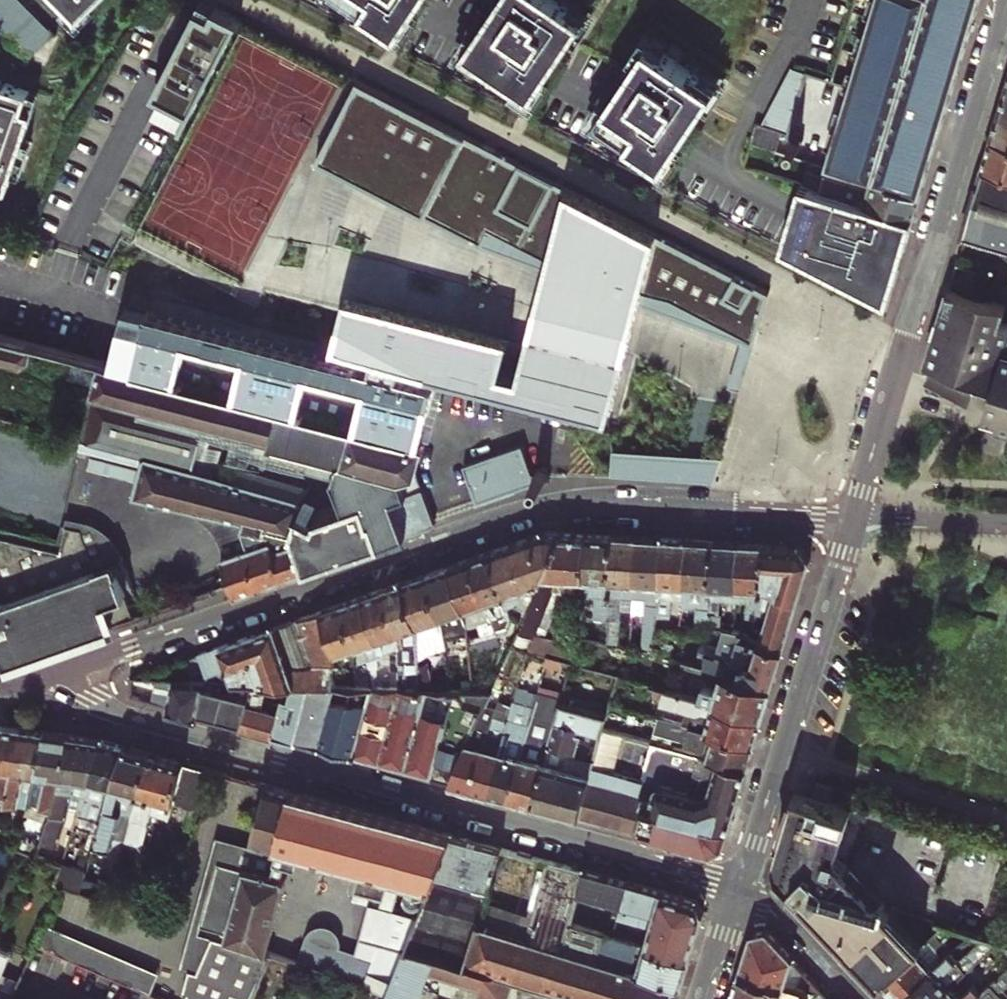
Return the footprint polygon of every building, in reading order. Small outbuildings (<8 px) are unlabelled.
[(28,57),(56,31),(26,0),(0,0),(0,28),(28,57)] [(81,15),(97,0),(66,0),(81,15)] [(198,0),(196,0),(152,87),(190,104),(235,15),(198,0)] [(386,23),(403,37),(420,15),(416,8),(422,0),(361,0),(386,16),(386,23)] [(536,105),(551,83),(545,79),(574,36),(580,40),(596,16),(572,0),(570,0),(567,4),(561,0),(499,0),(475,35),(470,31),(457,50),(478,64),(481,60),(518,84),(514,90),(536,105)] [(977,9),(946,0),(855,0),(831,81),(804,73),(791,116),(786,132),(781,151),(829,165),(921,193),(977,9)] [(977,9),(979,0),(946,0),(977,9)] [(643,157),(668,173),(682,152),(676,147),(707,101),(711,104),(724,84),(698,67),(695,72),(663,51),(667,45),(646,32),(631,55),(637,59),(606,105),(600,101),(588,120),(608,133),(614,130),(647,152),(643,157)] [(0,182),(11,186),(16,169),(25,171),(37,133),(30,131),(42,92),(0,79),(0,182)] [(769,293),(358,80),(318,157),(476,243),(544,260),(524,368),(508,363),(513,336),(347,290),(334,341),(373,353),(369,365),(150,311),(118,334),(111,361),(406,438),(424,384),(399,376),(407,363),(612,415),(645,293),(672,302),(754,341),(769,293)] [(992,137),(1006,141),(1006,115),(999,112),(992,137)] [(992,137),(983,167),(1006,174),(1006,141),(992,137)] [(829,165),(821,190),(913,217),(921,193),(829,165)] [(983,167),(961,238),(1006,252),(1006,174),(983,167)] [(888,302),(913,217),(821,190),(802,186),(784,247),(888,302)] [(1004,353),(1006,342),(1006,324),(1001,322),(1006,305),(978,297),(985,272),(957,263),(926,364),(931,366),(927,378),(934,380),(934,381),(975,394),(977,388),(991,393),(985,414),(999,418),(998,422),(1006,425),(1006,354),(1004,353)] [(17,360),(26,354),(30,340),(0,332),(0,355),(17,360)] [(97,358),(72,351),(65,375),(90,381),(97,358)] [(97,358),(90,381),(75,437),(137,454),(136,461),(137,459),(138,458),(139,457),(141,456),(187,469),(199,420),(220,425),(272,438),(271,444),(345,463),(348,464),(348,466),(362,470),(364,464),(403,476),(413,470),(423,446),(424,443),(406,438),(253,398),(111,361),(97,358)] [(199,420),(187,469),(195,471),(195,470),(200,446),(214,449),(220,425),(199,420)] [(538,485),(552,481),(548,466),(546,467),(538,441),(518,436),(448,460),(442,484),(448,501),(401,516),(407,535),(454,518),(451,513),(473,506),(490,500),(538,484),(538,485)] [(137,454),(75,437),(73,446),(135,463),(136,461),(137,454)] [(195,470),(209,474),(214,449),(200,446),(195,470)] [(610,473),(715,477),(716,451),(611,447),(610,473)] [(215,516),(221,517),(231,480),(226,479),(209,474),(195,470),(195,471),(187,469),(141,456),(139,457),(138,458),(137,459),(136,461),(135,463),(128,494),(143,498),(197,511),(198,511),(199,508),(206,504),(215,516)] [(230,463),(226,479),(231,480),(248,485),(298,499),(301,500),(302,502),(304,504),(304,505),(304,508),(304,510),(313,487),(230,463)] [(570,464),(569,473),(583,474),(584,465),(570,464)] [(238,522),(248,485),(231,480),(221,517),(238,522)] [(314,524),(301,518),(304,510),(304,508),(304,505),(304,504),(302,502),(301,500),(298,499),(248,485),(238,522),(266,529),(272,530),(279,548),(273,549),(283,578),(380,544),(373,521),(370,522),(364,504),(316,520),(314,524)] [(311,497),(301,518),(314,524),(316,520),(364,504),(361,495),(318,509),(321,501),(311,497)] [(196,515),(199,517),(197,511),(143,498),(142,504),(151,505),(166,506),(172,506),(179,509),(186,511),(192,514),(196,515)] [(199,508),(198,511),(215,516),(206,504),(199,508)] [(221,517),(215,516),(198,511),(197,511),(199,517),(200,518),(204,520),(208,524),(212,528),(214,531),(217,536),(220,542),(222,548),(225,556),(244,550),(236,526),(238,522),(221,517)] [(63,513),(61,521),(84,526),(92,549),(116,555),(118,545),(116,542),(112,537),(109,533),(105,529),(101,526),(96,523),(90,520),(85,519),(76,516),(63,513)] [(52,540),(92,549),(84,526),(61,521),(55,519),(50,539),(52,540)] [(237,594),(260,586),(238,522),(236,526),(244,550),(225,556),(224,557),(231,577),(237,594)] [(238,522),(260,586),(283,578),(273,549),(266,529),(238,522)] [(0,657),(6,655),(6,657),(29,648),(13,605),(30,534),(0,527),(0,657)] [(266,529),(273,549),(279,548),(272,530),(266,529)] [(513,613),(525,618),(564,533),(545,531),(491,550),(512,611),(513,613)] [(559,577),(583,579),(587,534),(564,533),(525,618),(512,646),(518,648),(526,650),(559,577)] [(29,648),(31,654),(68,641),(57,608),(52,540),(50,539),(30,534),(13,605),(29,648)] [(583,579),(582,592),(580,614),(580,617),(606,619),(606,617),(611,535),(587,534),(583,579)] [(632,610),(633,593),(637,537),(611,535),(606,617),(606,619),(605,630),(607,642),(630,645),(632,610)] [(655,624),(657,601),(662,538),(637,537),(633,593),(645,594),(644,611),(642,647),(653,648),(655,624)] [(662,538),(657,601),(684,603),(684,601),(687,539),(662,538)] [(710,613),(713,541),(687,539),(684,601),(699,602),(698,619),(697,628),(710,629),(710,624),(717,626),(717,613),(710,613)] [(57,608),(68,641),(136,617),(128,593),(136,590),(128,568),(97,579),(94,570),(99,568),(92,549),(52,540),(57,608)] [(722,598),(737,599),(740,542),(734,542),(713,541),(710,613),(717,613),(717,626),(724,629),(724,613),(722,613),(722,598)] [(759,600),(762,588),(764,544),(745,543),(740,542),(737,599),(759,600)] [(764,544),(762,588),(775,592),(798,599),(810,560),(801,545),(774,544),(764,544)] [(97,579),(128,568),(124,557),(116,555),(92,549),(99,568),(94,570),(97,579)] [(492,618),(512,611),(491,550),(471,558),(492,618)] [(471,558),(448,565),(464,609),(467,639),(495,630),(495,628),(492,618),(471,558)] [(441,616),(445,649),(446,659),(469,654),(468,645),(467,639),(464,609),(448,565),(426,573),(441,616)] [(419,655),(445,649),(441,616),(426,573),(403,580),(418,624),(419,655)] [(403,580),(383,588),(398,630),(399,669),(400,689),(421,690),(419,655),(418,624),(403,580)] [(377,636),(380,667),(391,664),(392,669),(399,669),(398,630),(383,588),(363,595),(377,636)] [(775,592),(762,640),(783,647),(797,603),(798,599),(775,592)] [(645,594),(633,593),(632,610),(644,611),(645,594)] [(342,602),(357,644),(355,688),(371,689),(372,668),(380,668),(380,667),(377,636),(363,595),(342,602)] [(323,609),(338,652),(357,644),(342,602),(323,609)] [(287,686),(308,686),(343,687),(335,663),(341,660),(338,652),(323,609),(254,633),(273,685),(287,686)] [(508,623),(495,628),(495,630),(497,636),(504,633),(508,623)] [(495,630),(467,639),(468,645),(497,636),(495,630)] [(698,662),(723,669),(772,684),(774,678),(783,647),(762,640),(748,636),(727,630),(720,654),(702,649),(698,662)] [(232,684),(252,684),(268,685),(273,685),(254,633),(199,652),(200,656),(210,683),(232,684)] [(534,635),(532,649),(571,656),(573,642),(534,635)] [(512,646),(508,655),(514,657),(518,648),(512,646)] [(29,648),(6,657),(7,662),(31,654),(29,648)] [(526,650),(518,648),(514,657),(525,660),(527,650),(526,650)] [(209,684),(200,656),(151,672),(157,680),(209,684)] [(626,677),(666,688),(763,714),(765,708),(772,684),(723,669),(719,682),(637,662),(630,665),(626,677)] [(152,702),(169,706),(175,681),(158,679),(157,680),(152,702)] [(198,719),(200,715),(208,683),(175,681),(169,706),(167,711),(198,719)] [(208,683),(200,715),(218,720),(222,706),(232,684),(210,683),(208,683)] [(222,706),(218,720),(241,726),(252,684),(232,684),(222,706)] [(274,735),(280,714),(262,709),(268,685),(252,684),(241,726),(239,731),(273,740),(274,735)] [(287,686),(280,714),(274,735),(294,740),(308,686),(287,686)] [(355,688),(343,687),(308,686),(294,740),(355,757),(373,689),(371,689),(355,688)] [(763,714),(666,688),(658,714),(755,743),(762,719),(763,714)] [(355,757),(449,783),(482,713),(492,691),(421,690),(400,689),(373,689),(355,757)] [(506,798),(533,806),(561,698),(536,691),(533,701),(506,798)] [(499,696),(492,716),(469,788),(489,793),(514,700),(499,696)] [(514,700),(489,793),(506,798),(533,701),(515,696),(514,700)] [(533,806),(577,818),(590,769),(563,761),(567,747),(575,750),(582,724),(601,729),(602,723),(606,710),(561,698),(533,806)] [(482,713),(449,783),(469,788),(492,716),(482,713)] [(755,743),(658,714),(654,729),(711,746),(708,755),(747,767),(753,746),(755,743)] [(592,763),(612,768),(622,729),(602,723),(601,729),(592,763)] [(7,796),(22,728),(0,725),(0,795),(7,796)] [(28,800),(45,731),(22,728),(7,796),(5,800),(12,802),(13,797),(28,800)] [(45,731),(28,800),(27,804),(49,810),(42,839),(59,844),(70,808),(80,811),(102,740),(45,731)] [(747,767),(708,755),(651,738),(641,776),(644,776),(639,795),(642,796),(641,800),(644,801),(729,827),(746,772),(747,767)] [(102,740),(80,811),(74,830),(99,838),(124,746),(102,740)] [(97,844),(111,849),(121,812),(133,815),(150,753),(124,746),(99,838),(97,844)] [(150,753),(133,815),(144,818),(133,855),(155,861),(183,762),(150,753)] [(183,762),(155,861),(182,869),(210,769),(183,762)] [(577,818),(635,833),(644,801),(641,800),(642,796),(639,795),(644,776),(641,776),(612,768),(592,763),(590,769),(577,818)] [(268,785),(252,847),(217,838),(182,970),(190,973),(184,996),(188,996),(187,998),(253,998),(271,956),(266,954),(286,884),(284,883),(290,860),(301,863),(303,854),(360,869),(354,894),(383,901),(390,877),(430,888),(432,884),(451,835),(268,785)] [(805,897),(881,979),(920,943),(943,922),(886,905),(885,904),(838,855),(852,807),(827,800),(809,794),(795,790),(779,843),(777,850),(777,854),(777,859),(778,864),(780,868),(782,873),(786,877),(805,897)] [(729,827),(644,801),(635,833),(710,854),(717,849),(724,845),(729,827)] [(111,849),(123,852),(133,815),(121,812),(111,849)] [(144,818),(133,815),(123,852),(133,855),(144,818)] [(16,847),(18,838),(0,831),(0,841),(16,847)] [(432,884),(430,888),(421,911),(408,943),(406,949),(466,967),(478,924),(481,924),(488,898),(456,889),(459,879),(491,887),(501,848),(476,842),(459,837),(451,835),(432,884)] [(7,865),(16,847),(0,841),(0,862),(7,865)] [(549,861),(528,939),(481,924),(478,924),(466,967),(511,981),(572,998),(669,998),(675,982),(629,969),(636,944),(617,937),(610,935),(567,923),(576,893),(582,870),(577,869),(549,861)] [(89,872),(63,864),(58,881),(63,883),(84,889),(89,872)] [(576,893),(619,904),(654,913),(659,891),(632,884),(628,883),(623,882),(582,870),(576,893)] [(372,965),(369,974),(392,984),(404,953),(406,949),(408,943),(389,936),(402,904),(421,911),(430,888),(406,882),(372,965)] [(651,927),(646,946),(689,960),(697,932),(703,915),(693,900),(659,891),(654,913),(619,904),(616,916),(651,927)] [(881,979),(899,998),(940,959),(932,950),(958,927),(943,922),(920,943),(881,979)] [(160,974),(45,923),(36,945),(151,995),(160,974)] [(369,974),(372,965),(337,953),(337,940),(327,930),(314,931),(308,935),(304,941),(296,965),(363,988),(369,974)] [(753,932),(740,975),(811,996),(820,987),(767,930),(753,932)] [(986,936),(970,951),(977,959),(997,940),(986,936)] [(12,950),(0,944),(0,979),(12,950)] [(636,944),(629,969),(675,982),(682,984),(689,960),(646,946),(636,944)] [(427,978),(478,994),(477,998),(506,998),(511,981),(466,967),(406,949),(404,953),(392,984),(387,997),(386,998),(420,998),(427,978)] [(948,985),(977,959),(970,951),(957,962),(948,953),(940,959),(899,998),(900,998),(933,998),(948,985)] [(997,993),(1004,986),(1006,983),(1006,965),(988,983),(970,998),(1003,998),(997,993)] [(363,988),(387,997),(392,984),(369,974),(363,988)] [(933,998),(970,998),(988,983),(979,974),(956,995),(948,985),(933,998)] [(733,998),(831,998),(820,987),(811,996),(740,975),(733,998)] [(16,991),(0,984),(0,998),(12,998),(16,991)] [(1004,986),(997,993),(1003,998),(1006,998),(1006,989),(1004,986)]
